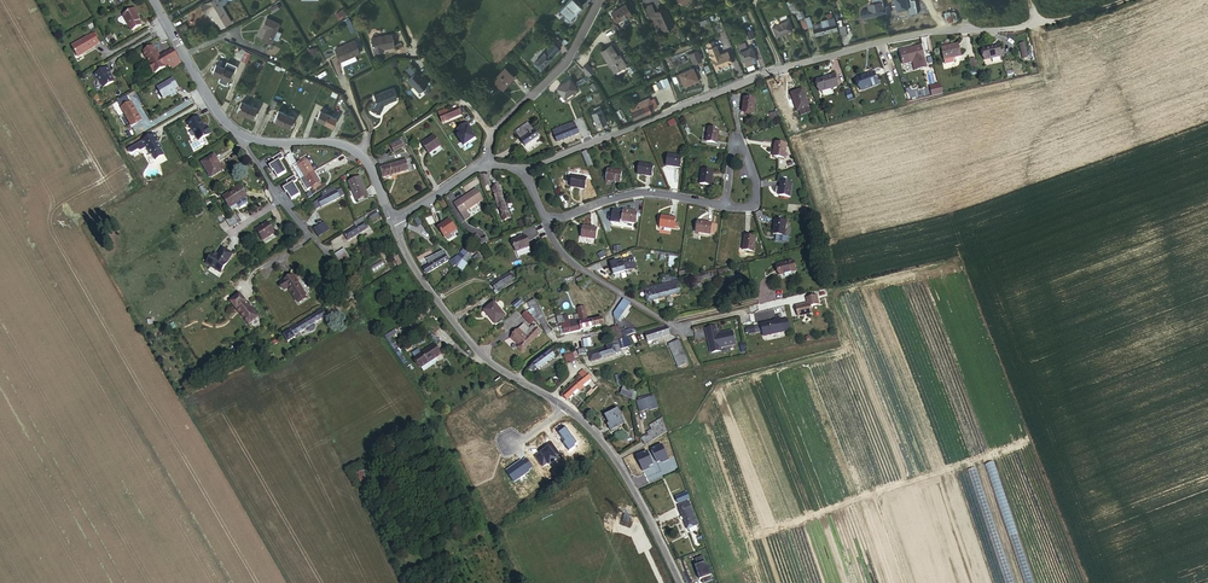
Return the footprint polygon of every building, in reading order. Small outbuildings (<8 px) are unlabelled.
[(211,11),(219,26),(230,19),(219,0),(210,0),(207,2),(211,11)] [(558,10),(568,20),(581,7),(574,0),(568,0),(558,10)] [(871,10),(882,8),(883,8),(885,8),(883,0),(873,0),(873,1),(875,1),(875,5),(870,6),(871,10)] [(918,7),(917,0),(901,0),(894,1),(896,11),(918,7)] [(207,2),(203,4),(207,13),(211,11),(207,2)] [(277,4),(270,7),(273,12),(280,9),(277,4)] [(609,13),(616,23),(629,14),(623,4),(609,13)] [(334,13),(338,20),(347,15),(343,8),(334,13)] [(797,19),(804,17),(802,8),(794,10),(797,19)] [(884,14),(883,8),(882,8),(871,10),(861,12),(863,18),(884,14)] [(133,9),(122,15),(131,31),(140,25),(138,21),(139,20),(133,9)] [(666,10),(656,15),(664,33),(675,28),(666,10)] [(799,20),(802,29),(813,26),(810,16),(799,20)] [(268,30),(263,41),(272,44),(281,25),(268,19),(264,28),(268,30)] [(790,20),(773,26),(777,36),(794,31),(790,20)] [(823,27),(813,30),(814,35),(836,30),(835,24),(830,26),(830,23),(823,24),(823,27)] [(845,26),(839,28),(841,37),(848,36),(845,26)] [(752,30),(746,32),(749,39),(755,37),(752,30)] [(92,33),(71,45),(76,54),(83,50),(84,51),(93,47),(92,46),(98,42),(92,33)] [(392,34),(371,38),(374,52),(381,51),(381,49),(394,46),(392,34)] [(353,42),(335,53),(341,64),(359,54),(353,42)] [(533,62),(539,68),(559,49),(552,43),(533,62)] [(1018,44),(1022,60),(1028,58),(1024,43),(1018,44)] [(153,44),(142,50),(149,62),(148,62),(152,70),(153,69),(154,71),(165,65),(164,65),(171,61),(178,57),(172,47),(159,55),(153,44)] [(717,67),(732,62),(729,52),(728,52),(728,51),(721,53),(718,44),(710,47),(717,67)] [(752,46),(740,51),(743,61),(757,56),(752,46)] [(928,60),(926,47),(909,50),(908,48),(903,49),(905,64),(928,60)] [(965,59),(962,47),(945,50),(947,62),(948,67),(957,65),(956,61),(965,59)] [(603,55),(616,75),(626,69),(614,49),(603,55)] [(699,50),(692,53),(694,61),(701,59),(699,50)] [(245,62),(248,55),(243,53),(240,60),(245,62)] [(1005,62),(1003,54),(993,56),(992,54),(987,55),(988,65),(1005,62)] [(178,57),(171,61),(174,66),(180,62),(178,57)] [(212,73),(220,76),(224,68),(215,64),(212,73)] [(106,65),(92,73),(95,78),(96,77),(101,86),(111,80),(112,78),(110,74),(108,73),(107,71),(108,70),(106,65)] [(582,70),(589,77),(594,72),(588,65),(582,70)] [(492,79),(500,88),(513,76),(504,67),(492,79)] [(224,68),(220,76),(227,80),(231,71),(224,68)] [(693,70),(677,76),(678,82),(681,82),(683,86),(697,82),(693,70)] [(420,75),(417,71),(408,80),(419,92),(428,84),(420,76),(420,75)] [(877,84),(873,71),(866,73),(866,75),(857,78),(861,90),(877,84)] [(172,77),(156,86),(162,96),(169,92),(171,95),(176,92),(173,87),(177,85),(172,77)] [(662,87),(670,84),(667,77),(660,80),(662,87)] [(838,89),(834,78),(828,80),(828,82),(818,85),(821,95),(838,89)] [(571,80),(558,88),(564,98),(577,90),(571,80)] [(393,87),(376,96),(378,101),(377,104),(375,103),(372,110),(382,113),(385,104),(398,97),(393,87)] [(810,113),(804,96),(793,99),(799,117),(810,113)] [(742,97),(741,112),(752,114),(754,99),(742,97)] [(650,98),(628,107),(633,119),(654,110),(650,98)] [(129,100),(120,105),(130,123),(140,118),(132,103),(131,104),(129,100)] [(244,115),(248,105),(241,101),(235,112),(244,115)] [(256,109),(248,105),(244,115),(251,119),(256,109)] [(458,109),(439,117),(442,123),(461,115),(458,109)] [(780,118),(777,110),(769,113),(772,122),(780,118)] [(324,123),(328,115),(320,111),(316,119),(324,123)] [(273,121),(281,125),(285,116),(278,112),(273,121)] [(605,113),(593,117),(596,126),(608,122),(605,113)] [(336,119),(328,115),(324,123),(332,127),(336,119)] [(285,116),(281,125),(289,129),(293,120),(285,116)] [(200,119),(190,125),(197,138),(198,139),(204,136),(211,132),(207,125),(204,126),(200,119)] [(466,146),(477,139),(470,129),(471,128),(468,123),(458,130),(461,134),(459,136),(466,146)] [(514,133),(516,135),(529,126),(527,123),(514,133)] [(569,130),(551,137),(554,144),(585,133),(581,123),(569,128),(569,130)] [(529,126),(516,135),(525,147),(538,138),(529,126)] [(719,131),(707,129),(705,143),(717,146),(719,131)] [(154,132),(140,139),(143,144),(144,143),(149,152),(151,152),(153,156),(155,157),(161,153),(162,151),(159,147),(160,145),(158,141),(157,141),(156,140),(157,139),(156,137),(157,136),(154,132)] [(197,138),(189,143),(193,150),(207,142),(204,136),(198,139),(197,138)] [(433,136),(421,142),(428,153),(440,146),(433,136)] [(786,143),(775,141),(773,155),(784,157),(786,143)] [(399,143),(389,147),(392,155),(403,151),(399,143)] [(587,150),(583,151),(588,165),(592,164),(587,150)] [(293,166),(300,162),(299,160),(294,152),(287,155),(293,166)] [(667,153),(666,164),(680,166),(681,155),(667,153)] [(212,154),(201,160),(210,177),(221,169),(212,154)] [(284,159),(281,155),(273,159),(276,164),(270,168),(273,173),(274,172),(278,179),(287,173),(281,161),(284,159)] [(300,179),(315,170),(309,159),(307,160),(302,163),(300,162),(293,166),(292,167),(300,179)] [(411,160),(382,169),(384,178),(414,169),(411,160)] [(652,164),(638,162),(637,170),(639,171),(639,173),(651,175),(652,164)] [(622,171),(608,169),(606,180),(620,182),(622,171)] [(322,181),(315,170),(300,179),(307,191),(314,187),(321,182),(322,181)] [(485,172),(478,171),(485,187),(488,186),(486,181),(488,180),(485,172)] [(585,175),(573,173),(571,184),(584,186),(585,175)] [(712,175),(701,173),(699,188),(711,189),(712,175)] [(298,182),(295,177),(287,182),(290,187),(284,190),(287,195),(288,194),(292,201),(301,196),(294,184),(298,182)] [(361,177),(351,181),(359,201),(368,197),(361,177)] [(792,179),(782,178),(780,193),(791,194),(792,179)] [(475,184),(453,200),(464,217),(469,213),(465,207),(482,194),(475,184)] [(241,186),(223,197),(229,207),(247,197),(241,186)] [(499,186),(492,188),(495,196),(500,209),(505,219),(511,217),(508,211),(504,200),(503,200),(499,186)] [(338,190),(314,203),(318,209),(342,197),(338,190)] [(637,212),(623,210),(621,221),(635,223),(637,212)] [(235,214),(226,219),(231,228),(240,222),(235,214)] [(668,217),(654,215),(652,226),(671,229),(672,223),(668,222),(668,217)] [(448,217),(437,225),(445,236),(456,228),(448,217)] [(344,235),(347,241),(367,229),(364,222),(366,221),(364,218),(357,222),(357,223),(354,225),(355,227),(344,235)] [(231,228),(226,219),(218,224),(223,232),(231,228)] [(788,220),(776,219),(775,233),(778,233),(777,239),(789,240),(790,234),(786,234),(788,220)] [(323,222),(312,229),(318,237),(329,230),(323,222)] [(715,223),(695,222),(695,233),(714,235),(715,223)] [(268,223),(256,230),(263,241),(274,234),(268,223)] [(599,227),(586,226),(584,237),(597,239),(599,227)] [(525,234),(513,239),(517,250),(530,244),(525,234)] [(477,240),(479,244),(490,240),(488,236),(483,238),(477,240)] [(752,238),(742,237),(740,250),(750,251),(752,238)] [(530,244),(517,250),(520,255),(532,250),(530,244)] [(212,254),(205,264),(210,267),(212,264),(221,271),(232,254),(222,248),(217,255),(216,257),(212,254)] [(341,265),(351,259),(344,248),(335,254),(341,265)] [(425,269),(428,274),(450,260),(444,250),(427,259),(431,265),(425,269)] [(466,262),(472,257),(469,253),(463,258),(466,262)] [(476,262),(482,258),(479,254),(473,257),(476,262)] [(459,266),(463,259),(459,256),(451,261),(455,267),(458,264),(459,266)] [(631,256),(608,263),(613,279),(619,277),(618,273),(634,269),(631,256)] [(792,260),(776,264),(778,275),(794,271),(792,260)] [(212,264),(210,267),(219,274),(221,271),(212,264)] [(496,282),(491,284),(495,289),(512,277),(511,274),(509,275),(508,274),(496,282)] [(292,276),(280,285),(284,292),(287,290),(296,303),(304,297),(305,296),(292,276)] [(586,279),(576,285),(580,292),(591,286),(588,279),(586,279)] [(679,280),(643,289),(645,301),(679,292),(678,287),(688,284),(686,279),(681,280),(681,281),(679,281),(679,280)] [(238,294),(229,302),(247,324),(256,316),(238,294)] [(508,304),(511,307),(518,301),(515,298),(508,304)] [(518,301),(511,307),(514,310),(520,304),(518,301)] [(622,301),(613,314),(614,318),(619,322),(622,318),(620,316),(629,304),(622,301)] [(493,303),(483,311),(494,325),(504,316),(493,303)] [(811,313),(808,303),(795,307),(797,317),(811,313)] [(579,319),(578,319),(579,323),(588,321),(588,320),(586,320),(583,307),(577,309),(579,319)] [(549,330),(548,330),(537,308),(533,310),(546,334),(550,332),(549,330)] [(322,311),(317,314),(321,320),(326,317),(322,311)] [(298,331),(299,333),(306,329),(307,332),(311,332),(313,331),(314,327),(313,325),(321,320),(317,314),(295,327),(298,331)] [(524,314),(521,317),(530,325),(532,322),(524,314)] [(560,334),(569,332),(567,322),(565,322),(565,321),(563,320),(562,318),(561,316),(561,314),(556,315),(558,324),(558,327),(560,334)] [(597,318),(590,319),(591,321),(592,327),(603,324),(601,318),(598,319),(597,318)] [(579,325),(581,330),(592,327),(591,321),(588,321),(579,323),(578,319),(572,321),(574,325),(579,325)] [(774,321),(759,325),(762,338),(782,333),(782,332),(779,321),(779,319),(774,320),(774,321)] [(785,320),(779,321),(782,332),(788,331),(785,320)] [(567,322),(569,332),(581,330),(579,325),(574,325),(572,321),(567,322)] [(295,327),(294,324),(281,332),(287,343),(294,338),(293,337),(292,334),(298,331),(295,327)] [(522,325),(511,337),(515,343),(514,344),(513,346),(517,351),(520,354),(539,333),(532,326),(527,330),(522,325)] [(618,327),(612,328),(615,339),(627,336),(635,333),(635,331),(631,332),(631,330),(625,332),(624,330),(619,331),(618,327)] [(733,344),(730,331),(715,335),(713,327),(703,329),(709,353),(718,351),(718,348),(733,344)] [(609,341),(615,339),(612,328),(606,330),(609,341)] [(663,328),(645,335),(647,342),(666,336),(663,328)] [(428,335),(433,342),(437,340),(432,333),(428,335)] [(639,345),(635,333),(627,336),(632,347),(639,345)] [(590,337),(581,339),(583,347),(592,345),(590,337)] [(588,353),(590,362),(621,353),(617,341),(604,344),(606,349),(588,353)] [(680,343),(678,341),(668,344),(676,368),(686,364),(680,343)] [(416,353),(412,357),(418,367),(441,353),(435,342),(416,353)] [(550,352),(543,359),(547,364),(554,358),(550,352)] [(547,364),(543,359),(533,366),(530,369),(533,374),(536,371),(537,372),(547,364)] [(580,377),(574,383),(579,387),(590,378),(582,370),(578,374),(580,377)] [(574,383),(562,395),(567,400),(579,388),(579,387),(574,383)] [(650,399),(637,403),(639,413),(649,410),(650,412),(653,411),(651,405),(650,399)] [(616,409),(605,414),(612,429),(624,423),(616,409)] [(661,436),(658,429),(644,437),(647,445),(662,438),(661,436)] [(647,452),(644,447),(633,454),(637,460),(644,455),(646,459),(653,455),(650,450),(647,452)] [(621,460),(625,467),(637,460),(633,454),(621,460)] [(978,468),(969,471),(993,549),(1000,547),(1006,567),(1001,569),(1006,582),(1013,582),(978,468)] [(357,473),(361,481),(369,477),(365,469),(357,473)] [(491,495),(483,498),(487,507),(495,504),(491,495)] [(687,531),(698,527),(694,518),(688,502),(677,508),(681,517),(687,531)]
